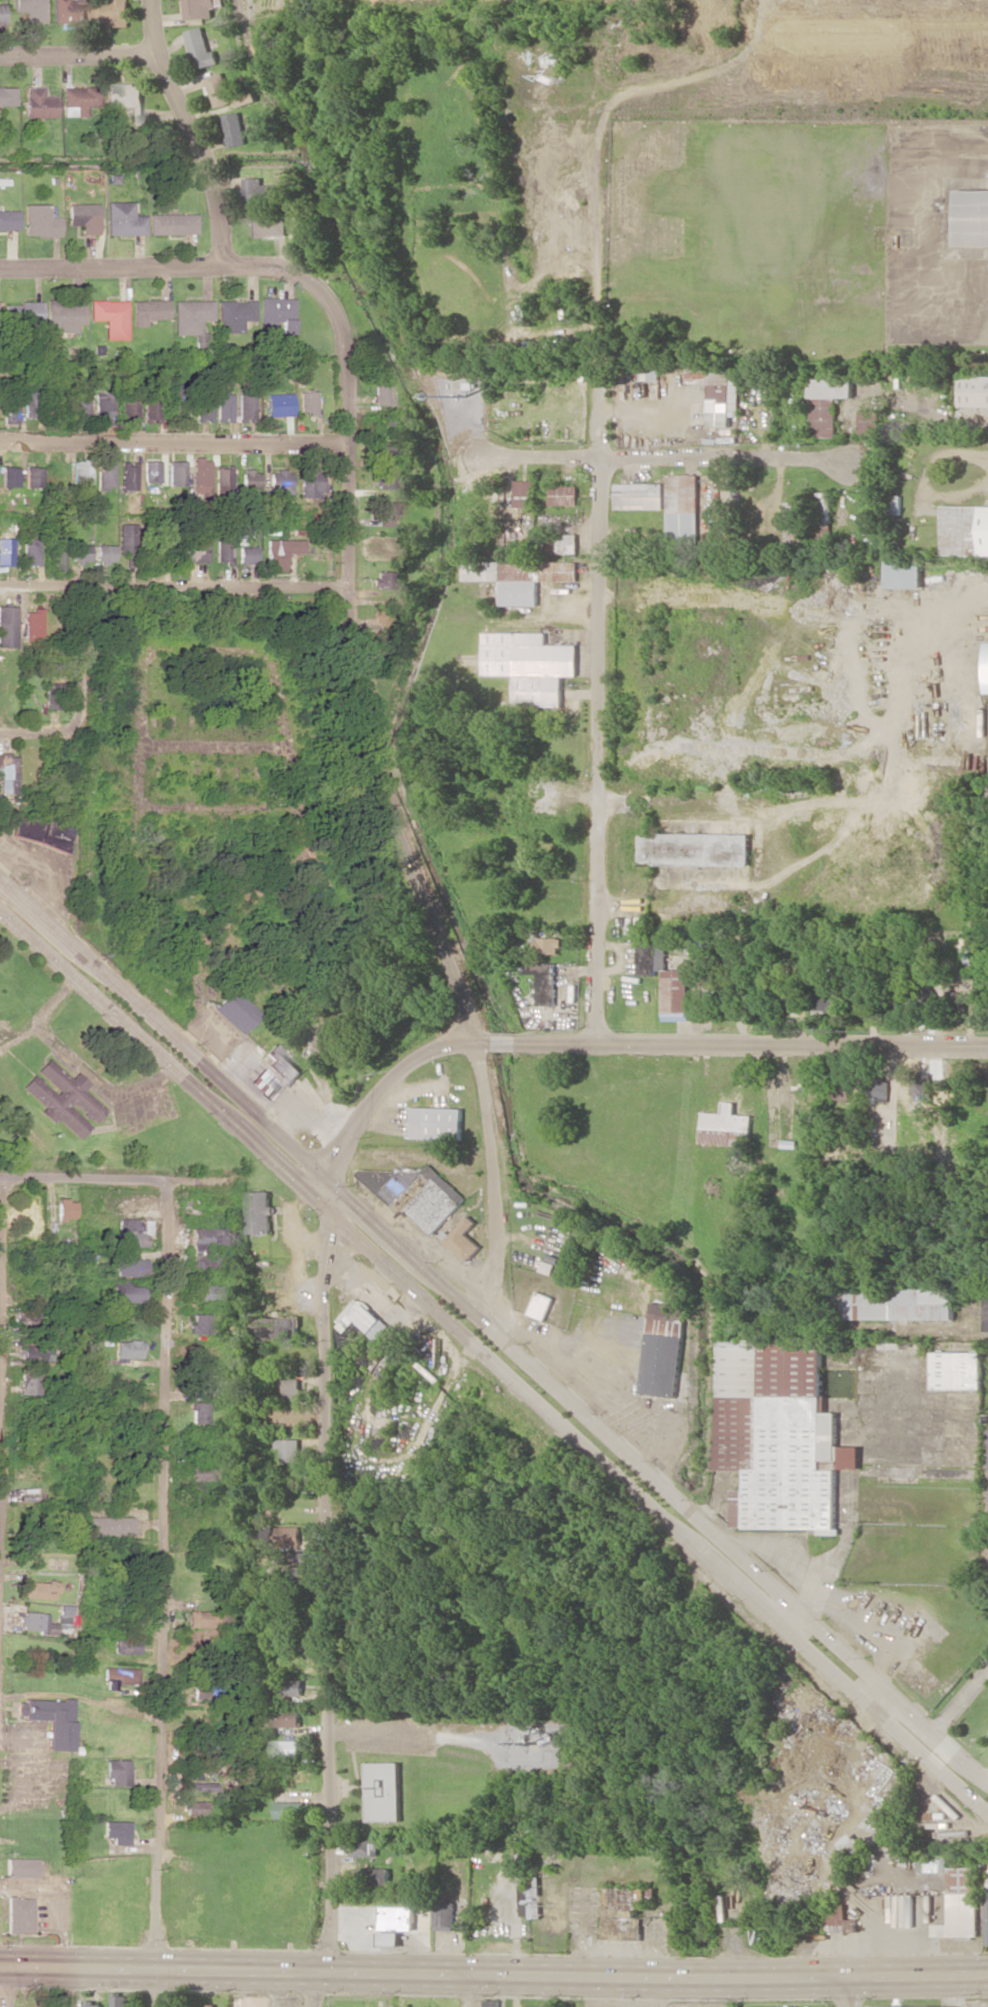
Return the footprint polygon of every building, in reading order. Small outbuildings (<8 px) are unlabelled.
[(12,11),(25,10),(25,23),(43,22),(43,0),(12,0),(12,11)] [(53,23),(84,22),(84,1),(68,1),(68,0),(52,0),(53,23)] [(113,4),(95,4),(94,25),(130,25),(130,0),(113,0),(113,4)] [(186,19),(213,17),(213,5),(223,5),(223,0),(185,0),(186,19)] [(188,30),(195,68),(219,64),(216,50),(209,51),(204,27),(188,30)] [(215,108),(233,103),(224,72),(207,77),(215,108)] [(143,83),(105,84),(105,106),(129,105),(129,123),(144,123),(143,83)] [(15,86),(0,86),(0,105),(15,105),(15,86)] [(56,96),(44,96),(44,86),(25,87),(25,118),(56,117),(56,96)] [(63,116),(87,116),(86,106),(99,106),(98,87),(62,88),(63,116)] [(230,147),(247,143),(239,111),(222,115),(230,147)] [(265,178),(245,177),(244,202),(264,202),(265,178)] [(957,189),(957,245),(987,246),(987,190),(957,189)] [(106,234),(144,234),(144,215),(133,215),(133,201),(106,202),(106,234)] [(98,203),(67,204),(68,225),(80,225),(80,234),(99,234),(98,203)] [(23,236),(59,236),(59,216),(48,216),(48,204),(23,204),(23,236)] [(0,210),(0,230),(17,230),(17,210),(0,210)] [(195,213),(148,214),(149,234),(196,234),(195,213)] [(288,216),(246,217),(246,237),(288,236),(288,216)] [(258,297),(257,326),(278,326),(278,333),(292,334),(293,298),(258,297)] [(59,304),(59,298),(46,298),(46,325),(56,325),(56,332),(76,332),(76,324),(84,324),(84,305),(59,304)] [(144,319),(168,319),(168,299),(132,300),(132,327),(145,327),(144,319)] [(104,340),(126,339),(126,300),(89,300),(89,320),(104,320),(104,340)] [(172,301),(173,335),(199,335),(199,320),(212,320),(211,300),(172,301)] [(216,300),(216,332),(241,332),(241,320),(253,320),(253,301),(216,300)] [(5,303),(5,324),(42,323),(42,302),(5,303)] [(659,370),(632,369),(632,379),(659,380),(659,370)] [(708,426),(731,426),(731,415),(739,415),(740,371),(709,370),(708,426)] [(962,375),(962,406),(987,406),(987,375),(962,375)] [(812,378),(812,437),(837,436),(837,397),(855,397),(854,377),(812,378)] [(170,382),(169,421),(183,421),(184,383),(170,382)] [(391,384),(371,385),(372,404),(391,404),(391,384)] [(192,420),(210,420),(211,385),(193,385),(192,420)] [(110,421),(109,389),(93,389),(94,422),(110,421)] [(36,391),(23,391),(23,417),(36,417),(36,391)] [(137,391),(119,392),(120,419),(137,418),(137,391)] [(160,391),(144,391),(143,419),(159,419),(160,391)] [(299,415),(315,414),(314,391),(298,391),(299,415)] [(72,393),(71,423),(87,423),(87,393),(72,393)] [(291,416),(291,393),(265,394),(265,416),(291,416)] [(231,394),(216,394),(215,421),(231,421),(231,394)] [(237,422),(253,421),(251,395),(236,396),(237,422)] [(17,423),(17,398),(1,398),(1,424),(17,423)] [(860,434),(879,434),(879,410),(860,410),(860,434)] [(402,439),(375,440),(375,453),(402,452),(402,439)] [(189,503),(206,504),(208,459),(191,458),(189,503)] [(73,460),(71,484),(89,485),(90,461),(73,460)] [(112,460),(96,461),(96,489),(113,489),(112,460)] [(184,461),(169,460),(168,485),(183,485),(184,461)] [(135,490),(136,462),(120,461),(119,490),(135,490)] [(158,461),(143,461),(143,482),(158,482),(158,461)] [(1,486),(17,487),(17,466),(1,466),(1,486)] [(24,487),(40,487),(41,467),(25,466),(24,487)] [(214,495),(229,494),(228,467),(213,468),(214,495)] [(241,490),(257,489),(257,469),(240,470),(241,490)] [(392,470),(376,469),(375,488),(392,488),(392,470)] [(268,492),(277,492),(277,496),(290,496),(290,470),(268,470),(268,492)] [(322,470),(298,470),(298,497),(321,498),(322,470)] [(698,474),(667,474),(667,540),(698,541),(698,474)] [(534,480),(515,480),(515,507),(534,507),(534,480)] [(615,483),(615,509),(664,509),(664,483),(615,483)] [(550,505),(578,504),(578,485),(550,486),(550,505)] [(830,491),(818,492),(819,522),(832,522),(830,491)] [(392,526),(393,514),(401,514),(401,502),(376,501),(375,525),(392,526)] [(803,515),(803,501),(785,502),(785,515),(803,515)] [(987,555),(987,504),(942,504),(942,555),(987,555)] [(117,554),(125,554),(124,565),(136,566),(138,524),(118,523),(117,554)] [(786,541),(798,542),(799,526),(787,525),(786,541)] [(190,562),(207,562),(206,529),(189,529),(190,562)] [(577,553),(577,534),(551,534),(550,553),(577,553)] [(54,570),(62,570),(63,537),(55,537),(54,570)] [(215,562),(230,562),(230,538),(215,537),(215,562)] [(11,564),(12,538),(0,538),(0,564),(11,564)] [(22,565),(38,565),(38,538),(23,538),(22,565)] [(302,553),(302,540),(266,539),(265,570),(284,570),(284,553),(302,553)] [(89,561),(90,544),(71,544),(71,560),(89,561)] [(113,545),(95,545),(95,561),(113,561),(113,545)] [(255,546),(238,546),(237,564),(255,564),(255,546)] [(922,588),(922,559),(886,558),(886,587),(922,588)] [(502,605),(539,605),(539,581),(578,581),(578,561),(466,561),(466,580),(502,580),(502,605)] [(391,571),(374,571),(375,588),(392,588),(391,571)] [(15,606),(0,606),(0,647),(14,648),(15,606)] [(24,638),(41,637),(40,610),(23,611),(24,638)] [(578,644),(547,644),(547,632),(486,632),(486,675),(516,675),(516,707),(563,706),(563,675),(578,675),(578,644)] [(54,707),(54,691),(44,691),(45,708),(54,707)] [(15,753),(0,753),(0,793),(14,793),(15,753)] [(71,828),(16,813),(10,836),(65,850),(71,828)] [(750,865),(750,834),(655,832),(655,836),(641,836),(641,864),(750,865)] [(536,953),(562,953),(561,937),(536,938),(536,953)] [(663,1020),(688,1020),(689,969),(667,969),(667,938),(638,938),(638,973),(664,973),(663,1020)] [(557,1005),(557,962),(523,962),(523,973),(539,974),(539,1005),(557,1005)] [(212,1011),(243,1033),(259,1011),(228,989),(212,1011)] [(798,989),(783,989),(784,1011),(798,1010),(798,989)] [(807,990),(807,1001),(808,1001),(807,1011),(836,1012),(836,998),(830,998),(830,991),(807,990)] [(738,992),(721,991),(721,1009),(737,1010),(738,992)] [(267,1065),(289,1086),(303,1072),(273,1043),(264,1053),(271,1060),(267,1065)] [(92,1125),(105,1110),(82,1090),(88,1083),(76,1072),(70,1078),(48,1058),(34,1072),(21,1086),(44,1108),(43,1109),(77,1140),(92,1124),(92,1125)] [(266,1100),(279,1087),(259,1069),(247,1082),(266,1100)] [(933,1099),(932,1073),(913,1074),(914,1099),(933,1099)] [(869,1097),(888,1098),(889,1080),(869,1080),(869,1097)] [(750,1146),(752,1114),(735,1114),(736,1101),(724,1101),(724,1112),(703,1112),(702,1144),(750,1146)] [(464,1108),(409,1107),(408,1138),(463,1139),(464,1108)] [(782,1134),(768,1134),(769,1147),(782,1146),(782,1134)] [(434,1234),(467,1197),(430,1164),(418,1177),(428,1186),(407,1210),(434,1234)] [(271,1190),(247,1191),(248,1233),(272,1233),(271,1190)] [(74,1218),(74,1199),(56,1199),(56,1218),(74,1218)] [(17,1223),(38,1223),(39,1203),(18,1203),(17,1223)] [(478,1222),(470,1215),(446,1240),(468,1261),(482,1247),(467,1233),(478,1222)] [(142,1233),(148,1234),(149,1219),(117,1218),(116,1246),(142,1247),(142,1233)] [(13,1225),(13,1240),(40,1239),(40,1224),(13,1225)] [(189,1268),(218,1268),(218,1253),(205,1253),(205,1247),(236,1247),(236,1227),(189,1227),(189,1268)] [(144,1276),(144,1259),(116,1258),(116,1275),(144,1276)] [(128,1280),(112,1280),(112,1302),(142,1302),(142,1286),(128,1286),(128,1280)] [(219,1285),(191,1285),(191,1301),(220,1300),(219,1285)] [(954,1289),(844,1287),(844,1319),(954,1320),(954,1289)] [(555,1297),(538,1291),(529,1314),(546,1320),(555,1297)] [(344,1332),(355,1320),(376,1340),(388,1326),(354,1293),(335,1313),(341,1318),(336,1324),(344,1332)] [(687,1306),(651,1302),(642,1392),(678,1396),(687,1306)] [(208,1314),(192,1314),(191,1333),(208,1333),(208,1314)] [(299,1318),(255,1317),(255,1339),(298,1340),(299,1318)] [(824,1341),(720,1339),(718,1469),(747,1469),(746,1489),(734,1489),(734,1527),(819,1529),(819,1534),(836,1534),(837,1468),(860,1468),(860,1446),(837,1445),(838,1412),(823,1412),(824,1341)] [(114,1340),(114,1357),(140,1358),(140,1340),(114,1340)] [(18,1362),(49,1361),(48,1347),(17,1348),(18,1362)] [(981,1389),(981,1351),(932,1352),(933,1389),(981,1389)] [(41,1369),(20,1369),(19,1394),(40,1394),(41,1369)] [(216,1374),(197,1373),(197,1391),(216,1392),(216,1374)] [(283,1400),(301,1400),(301,1379),(278,1378),(278,1387),(283,1387),(283,1400)] [(208,1423),(208,1402),(192,1402),(191,1423),(208,1423)] [(299,1438),(277,1439),(277,1448),(282,1448),(282,1461),(300,1461),(299,1438)] [(191,1480),(210,1481),(211,1465),(191,1464),(191,1480)] [(133,1517),(87,1516),(87,1535),(133,1536),(133,1517)] [(301,1526),(274,1527),(275,1544),(301,1544),(301,1526)] [(309,1551),(290,1552),(290,1562),(309,1561),(309,1551)] [(25,1598),(55,1599),(56,1582),(26,1580),(25,1598)] [(187,1628),(224,1627),(223,1611),(187,1611),(187,1628)] [(46,1613),(18,1612),(18,1630),(45,1631),(46,1613)] [(137,1653),(136,1638),(113,1638),(113,1654),(137,1653)] [(104,1690),(116,1690),(116,1684),(135,1684),(136,1668),(105,1667),(104,1690)] [(44,1750),(70,1750),(71,1700),(16,1699),(16,1718),(45,1718),(44,1750)] [(300,1727),(300,1710),(272,1709),(271,1726),(300,1727)] [(273,1740),(272,1756),(300,1757),(300,1741),(273,1740)] [(128,1759),(104,1760),(105,1778),(110,1778),(110,1786),(128,1786),(128,1759)] [(400,1761),(366,1762),(368,1820),(402,1820),(400,1761)] [(183,1791),(214,1792),(215,1783),(183,1782),(183,1791)] [(203,1801),(185,1801),(185,1815),(203,1815),(203,1801)] [(275,1818),(305,1818),(305,1801),(275,1801),(275,1818)] [(127,1821),(103,1821),(102,1837),(112,1837),(112,1844),(127,1845),(127,1821)] [(863,1846),(853,1832),(839,1842),(850,1857),(863,1846)] [(354,1856),(378,1856),(378,1840),(354,1840),(354,1856)] [(979,1936),(978,1866),(949,1867),(949,1854),(919,1854),(920,1872),(949,1871),(950,1923),(933,1923),(933,1936),(979,1936)] [(5,1877),(36,1878),(36,1858),(5,1858),(5,1877)] [(389,1883),(389,1867),(358,1868),(358,1884),(389,1883)] [(541,1916),(540,1876),(518,1876),(519,1917),(541,1916)] [(619,1935),(620,1916),(637,1916),(637,1902),(656,1903),(657,1889),(606,1887),(605,1934),(619,1935)] [(33,1898),(7,1897),(6,1932),(32,1933),(33,1898)] [(455,1902),(434,1902),(434,1929),(455,1930),(455,1902)] [(415,1906),(380,1906),(380,1929),(415,1929),(415,1906)] [(825,1932),(858,1931),(858,1919),(847,1919),(847,1911),(825,1912),(825,1932)] [(399,1933),(378,1932),(378,1945),(399,1946),(399,1933)] [(129,1993),(114,1993),(113,2006),(128,2006),(129,1993)]
